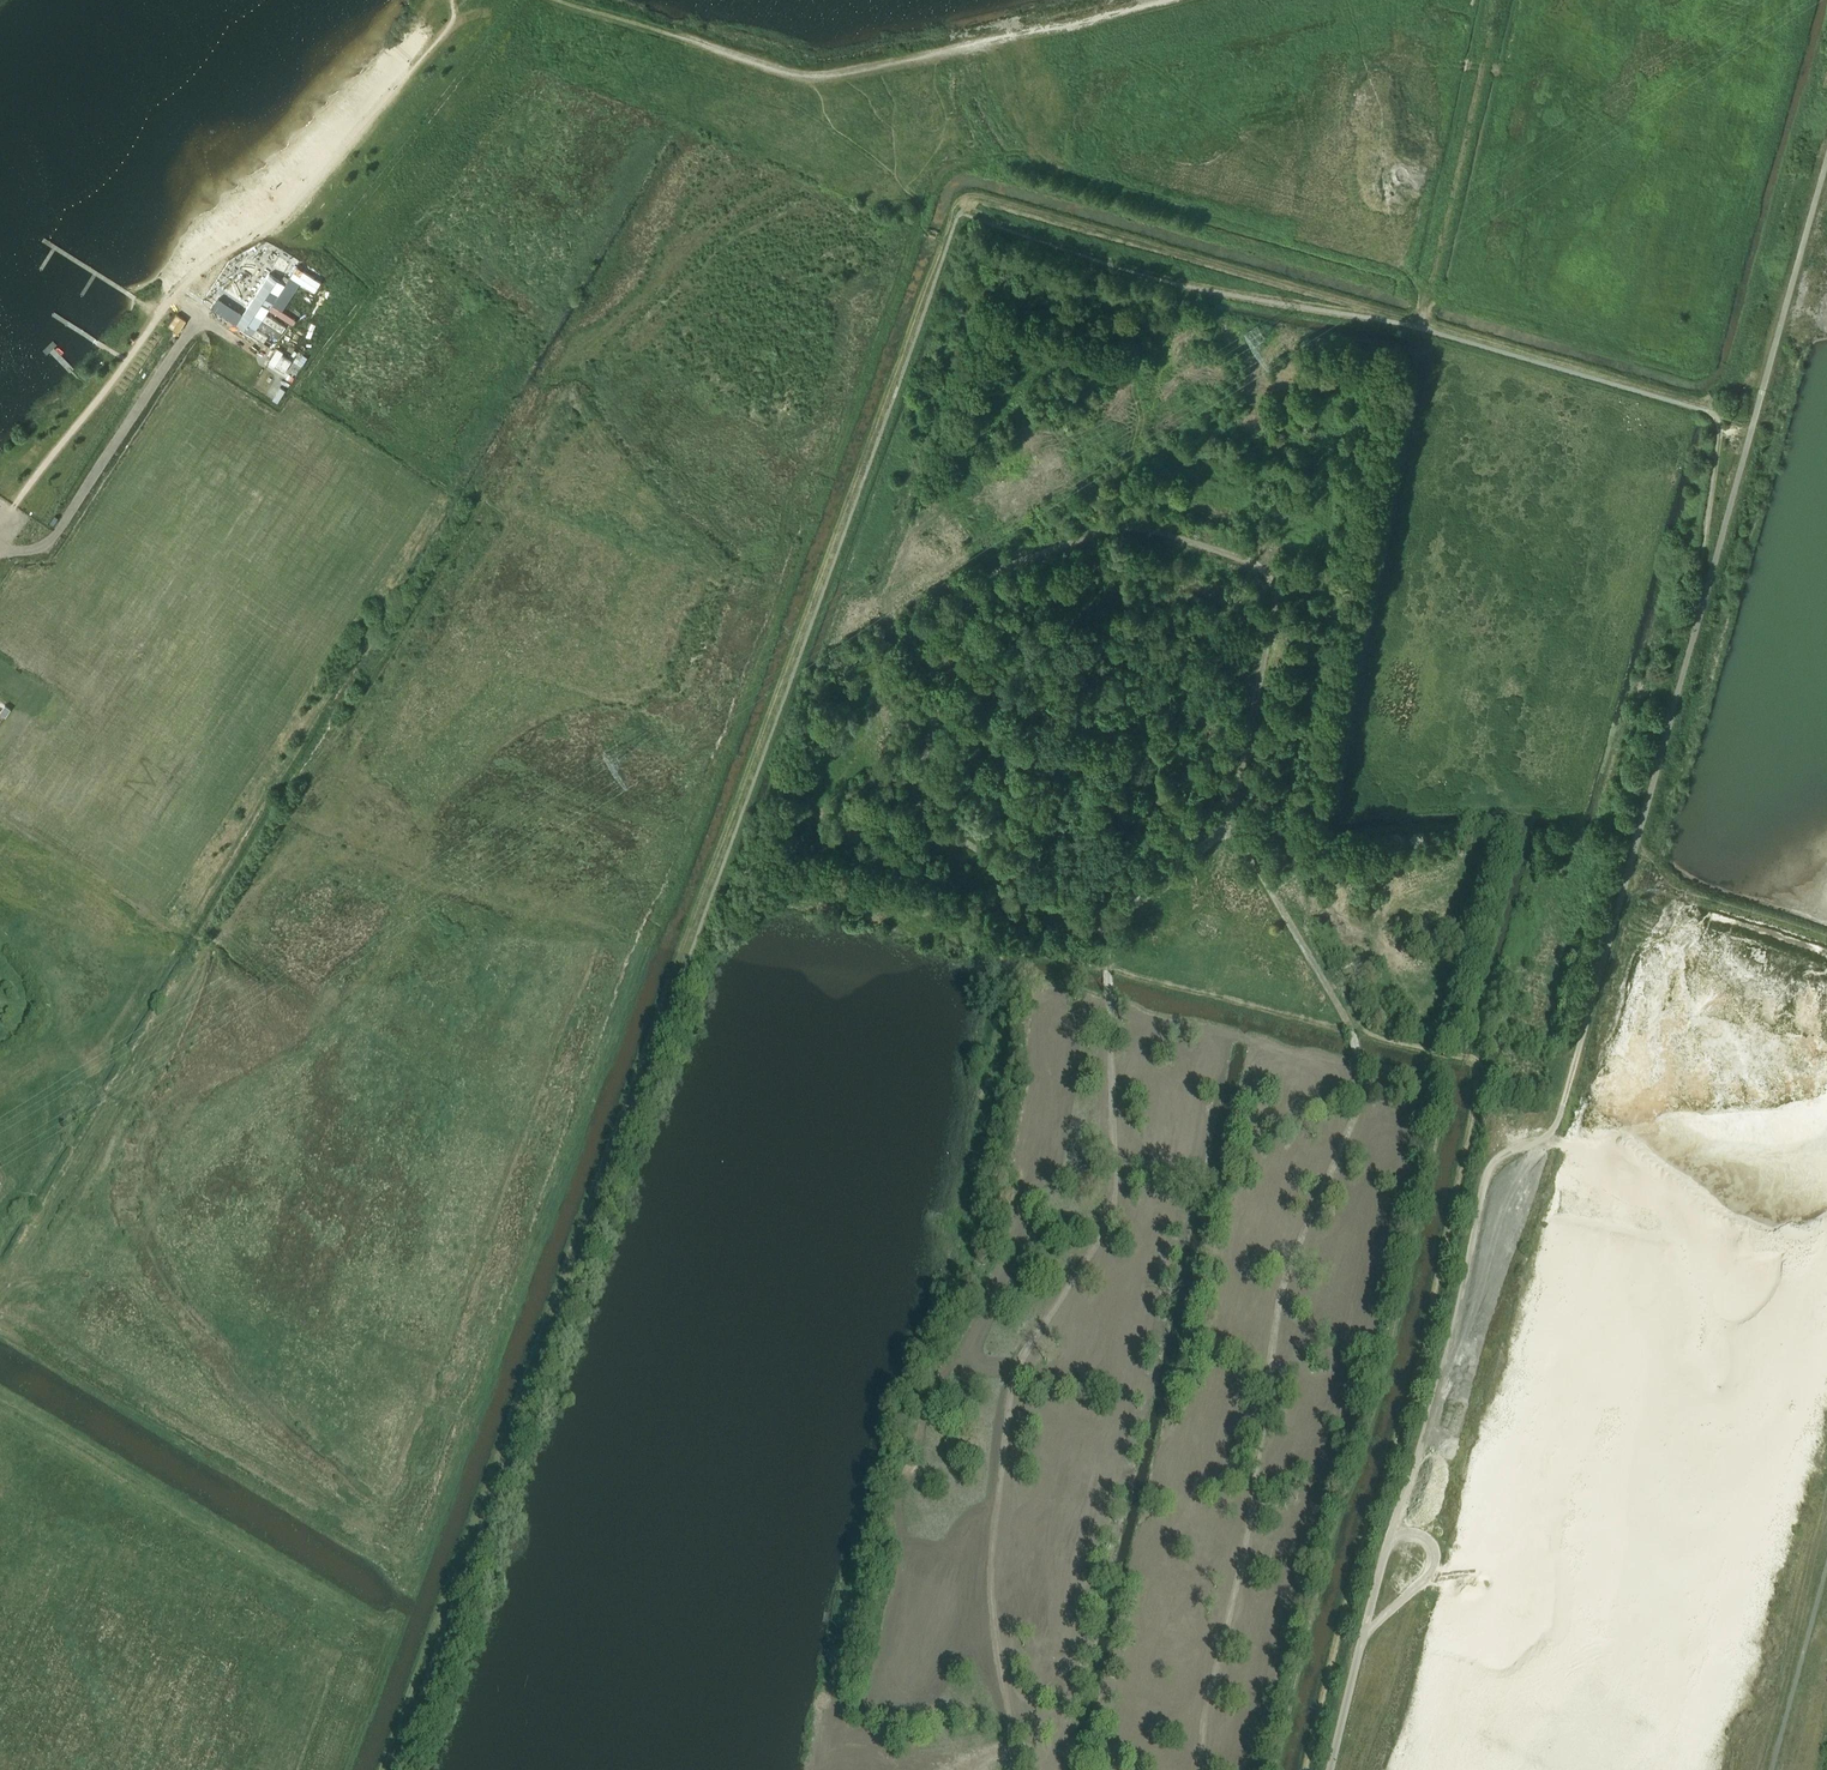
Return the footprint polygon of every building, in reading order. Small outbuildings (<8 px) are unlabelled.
[(221,293),(215,303),(275,342),(291,318),(270,305),(276,297),(286,304),(306,274),(320,283),(326,273),(302,257),(288,279),(272,269),(245,309),(221,293)] [(278,344),(265,364),(279,372),(291,353),(278,344)] [(5,717),(11,709),(5,705),(0,712),(0,713),(5,717)]
